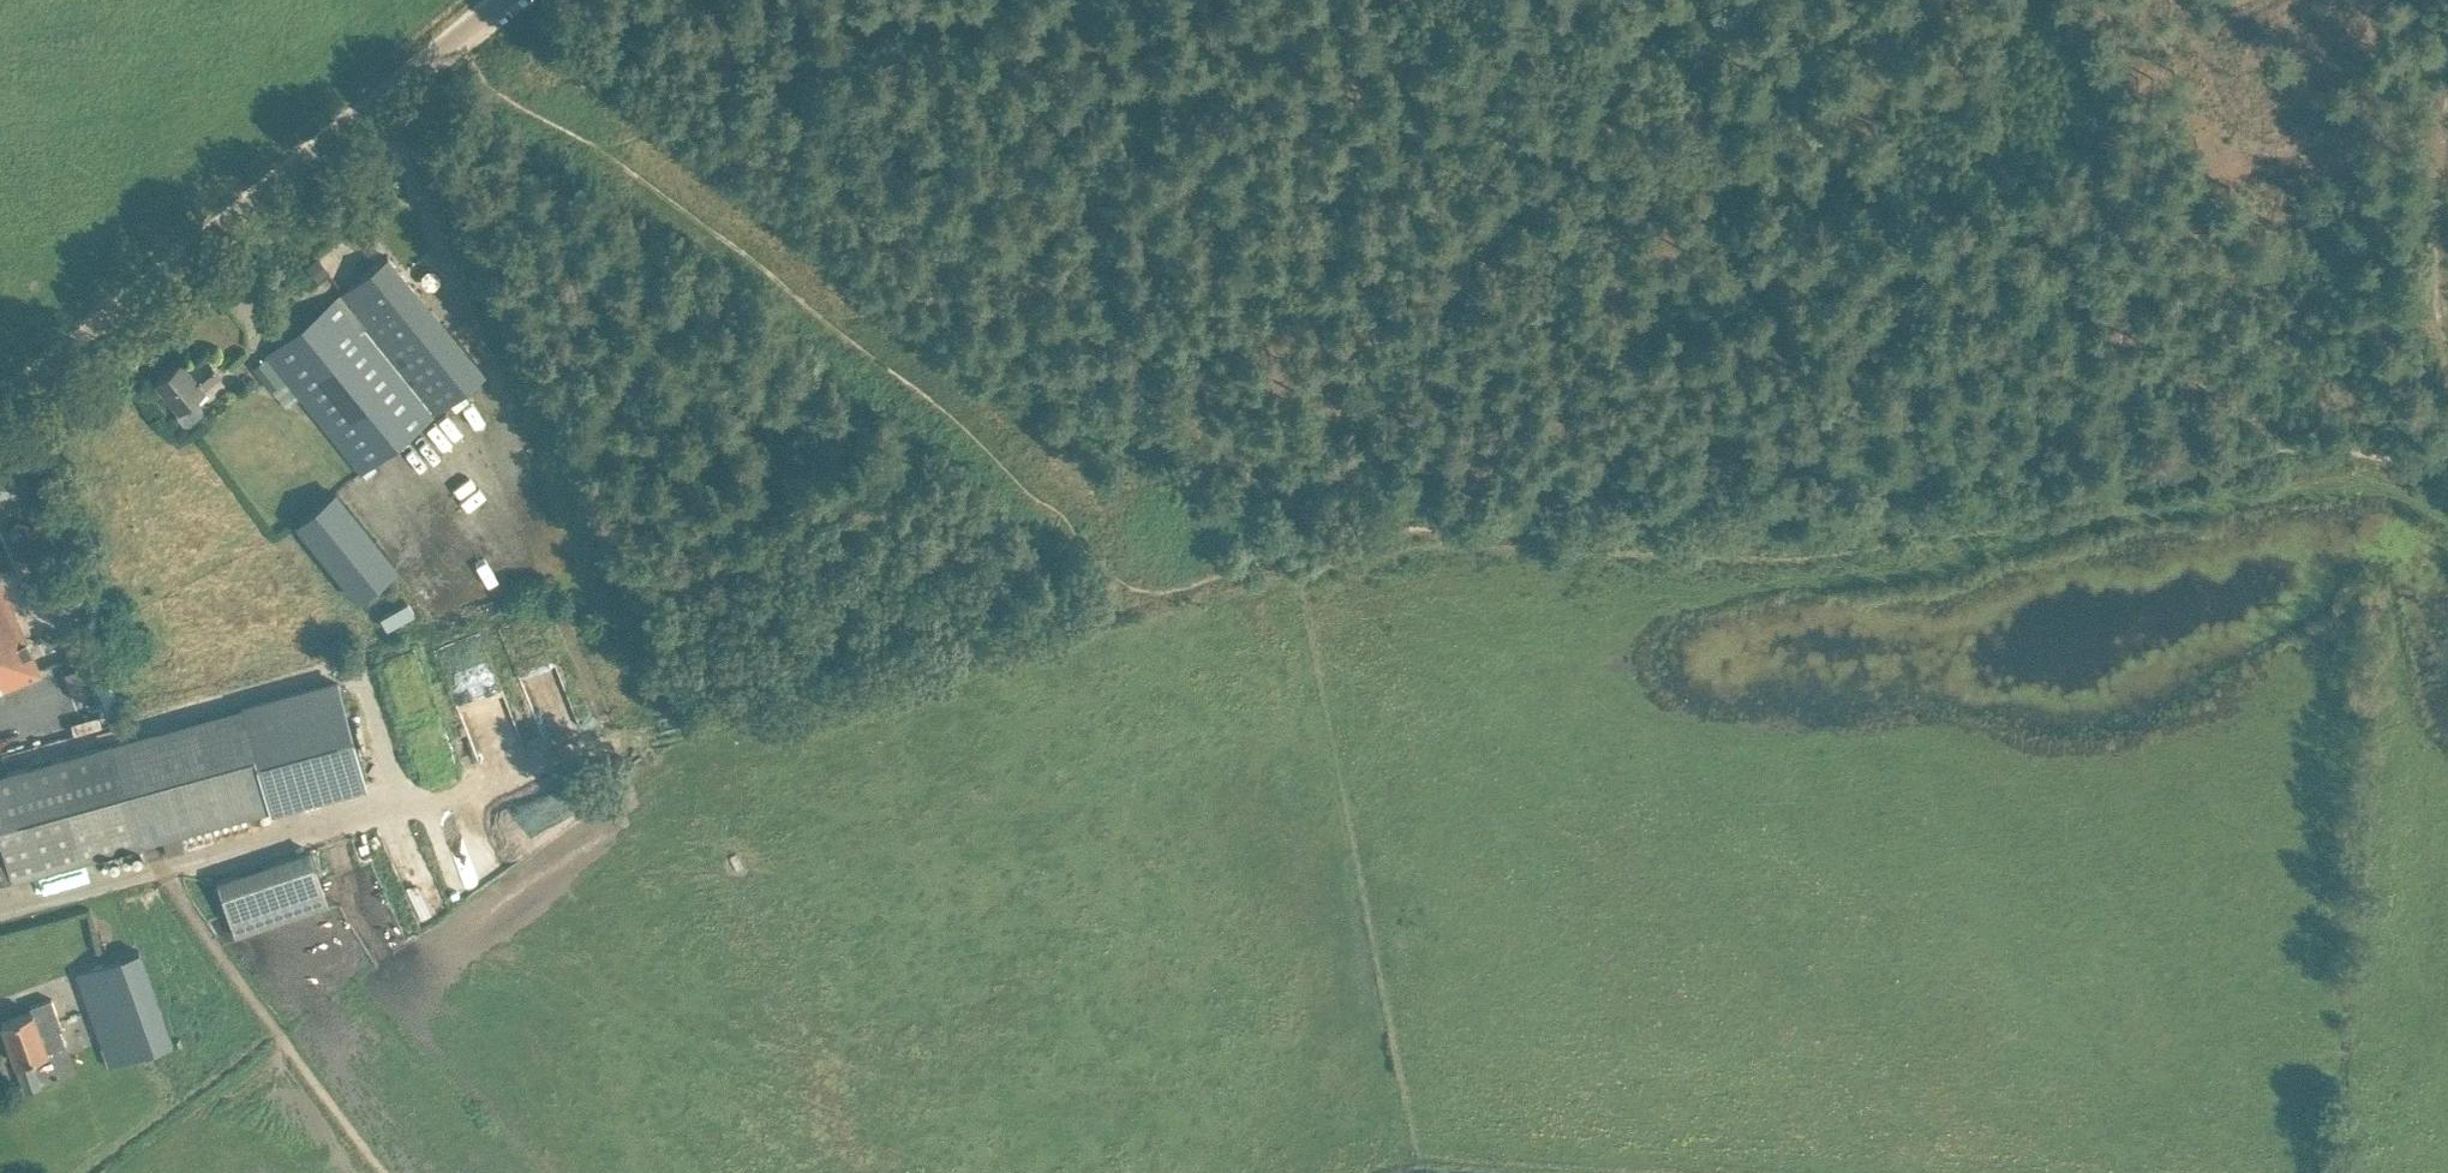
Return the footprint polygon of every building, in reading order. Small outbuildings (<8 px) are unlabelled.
[(253,365),(288,408),(301,397),(360,470),(483,372),(388,255),(253,365)] [(156,380),(171,399),(179,409),(178,410),(185,419),(190,420),(202,409),(203,406),(194,395),(204,387),(203,386),(220,373),(207,357),(191,371),(181,359),(156,380)] [(335,496),(297,527),(362,606),(400,575),(335,496)] [(41,507),(21,517),(77,652),(85,651),(112,720),(127,714),(99,643),(41,507)] [(17,569),(0,529),(0,576),(17,569)] [(39,673),(0,580),(0,689),(39,673)] [(406,616),(417,609),(410,598),(382,614),(394,635),(411,625),(406,616)] [(540,619),(507,623),(510,649),(543,645),(540,619)] [(13,879),(139,844),(270,808),(271,812),(314,800),(366,786),(337,677),(287,691),(241,703),(242,707),(131,738),(0,774),(0,882),(13,879)] [(74,726),(100,720),(96,704),(70,710),(74,726)] [(239,931),(336,909),(322,851),(225,873),(239,931)] [(74,974),(108,1067),(173,1044),(139,951),(74,974)] [(32,1010),(1,1021),(14,1056),(16,1062),(29,1057),(39,1054),(48,1051),(47,1050),(66,1043),(60,1027),(62,1026),(51,997),(30,1005),(32,1010)] [(41,1085),(35,1062),(23,1065),(29,1088),(41,1085)]
